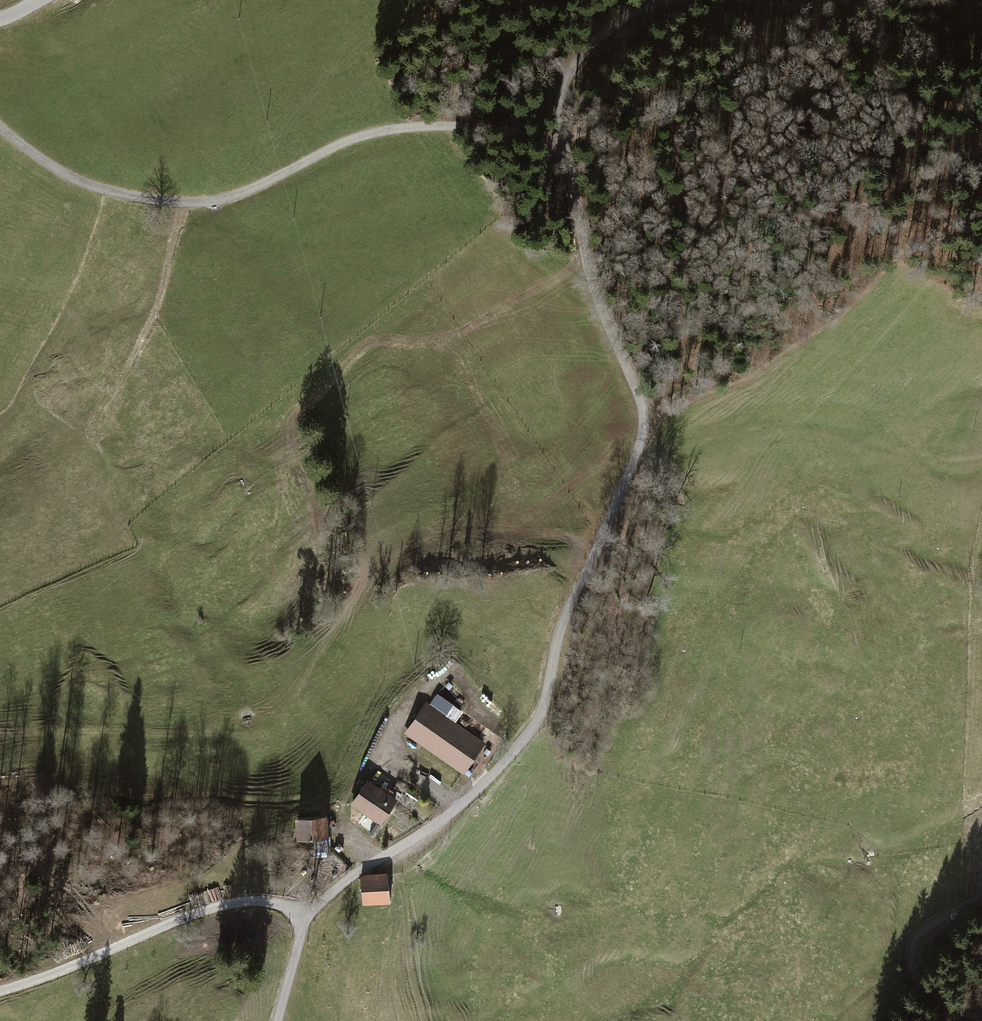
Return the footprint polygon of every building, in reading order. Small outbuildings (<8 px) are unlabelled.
[(467,776),(489,744),(429,703),(407,735),(467,776)] [(372,780),(354,805),(385,826),(403,801),(396,796),(398,793),(389,787),(387,790),(372,780)] [(296,818),(296,841),(316,841),(316,852),(331,852),(331,818),(296,818)] [(363,877),(366,907),(395,904),(392,874),(363,877)]
